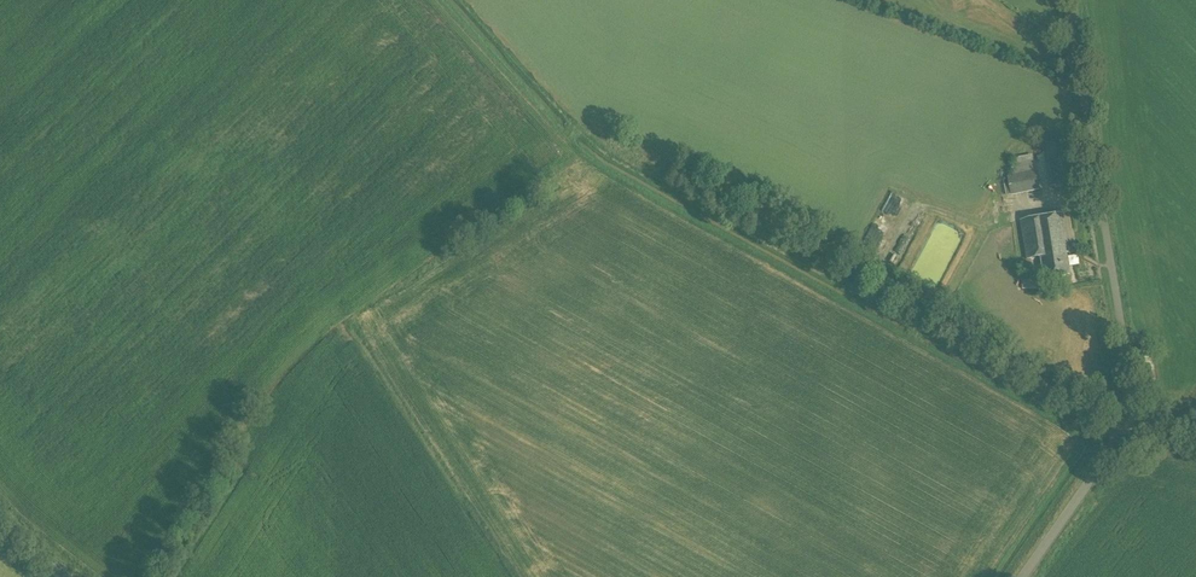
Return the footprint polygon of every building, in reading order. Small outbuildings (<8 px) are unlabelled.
[(1083,188),(1073,135),(1041,140),(1050,186),(1056,185),(1057,190),(1071,188),(1071,190),(1083,188)] [(1040,190),(1033,155),(1015,159),(1014,157),(1008,158),(1009,165),(1012,164),(1014,175),(1007,176),(1009,184),(1004,185),(1007,196),(1011,195),(1011,196),(1040,190)] [(895,228),(906,198),(892,193),(882,223),(895,228)] [(1070,275),(1067,253),(1070,253),(1063,213),(1020,220),(1026,261),(1041,258),(1045,279),(1070,275)] [(949,252),(959,232),(942,224),(928,252),(940,257),(944,249),(949,252)] [(1022,289),(1037,288),(1036,274),(1030,275),(1030,278),(1022,279),(1022,289)]
